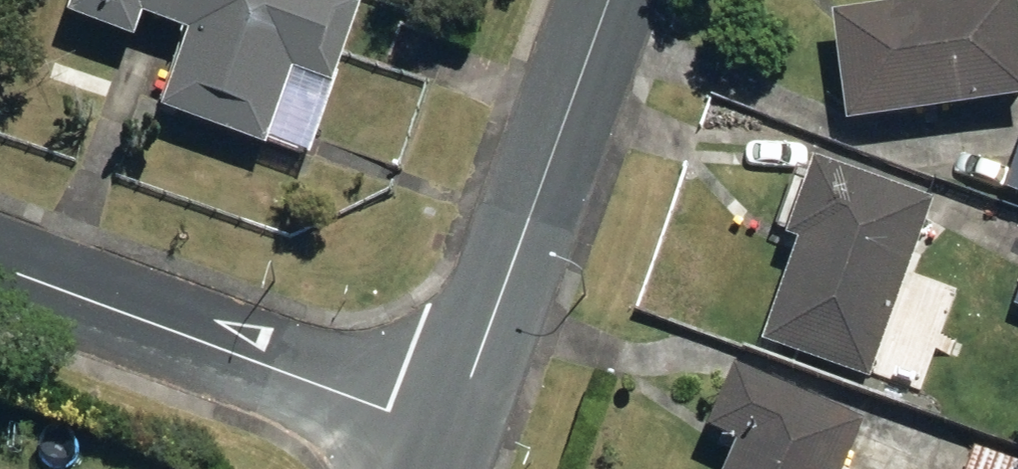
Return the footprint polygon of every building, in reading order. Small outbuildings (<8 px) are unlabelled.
[(347,91),(375,13),(340,0),(93,0),(85,23),(148,46),(156,24),(204,41),(176,115),(280,153),(306,78),(347,91)] [(855,116),(1017,95),(1017,0),(912,0),(841,9),(855,116)] [(771,337),(877,375),(940,201),(822,159),(795,233),(807,238),(771,337)] [(1017,187),(1017,160),(1009,184),(1017,187)] [(869,421),(738,364),(710,426),(743,441),(731,468),(848,468),(869,421)] [(979,445),(970,468),(1017,468),(1017,460),(979,445)]
